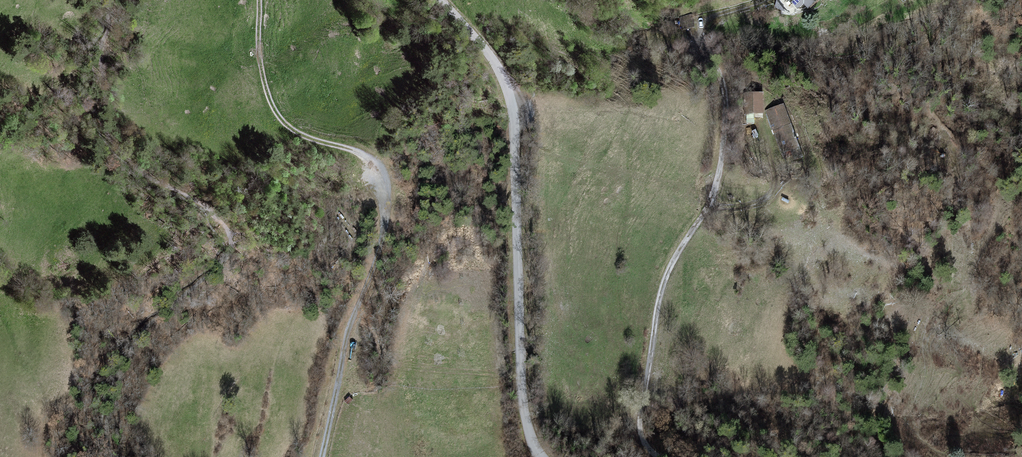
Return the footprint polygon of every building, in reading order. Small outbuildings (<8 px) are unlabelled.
[(798,9),(804,3),(809,9),(819,0),(789,0),(798,9)] [(690,14),(678,18),(682,31),(695,27),(690,14)] [(763,93),(744,94),(745,116),(763,116),(763,93)] [(784,104),(766,111),(786,163),(804,156),(784,104)]
